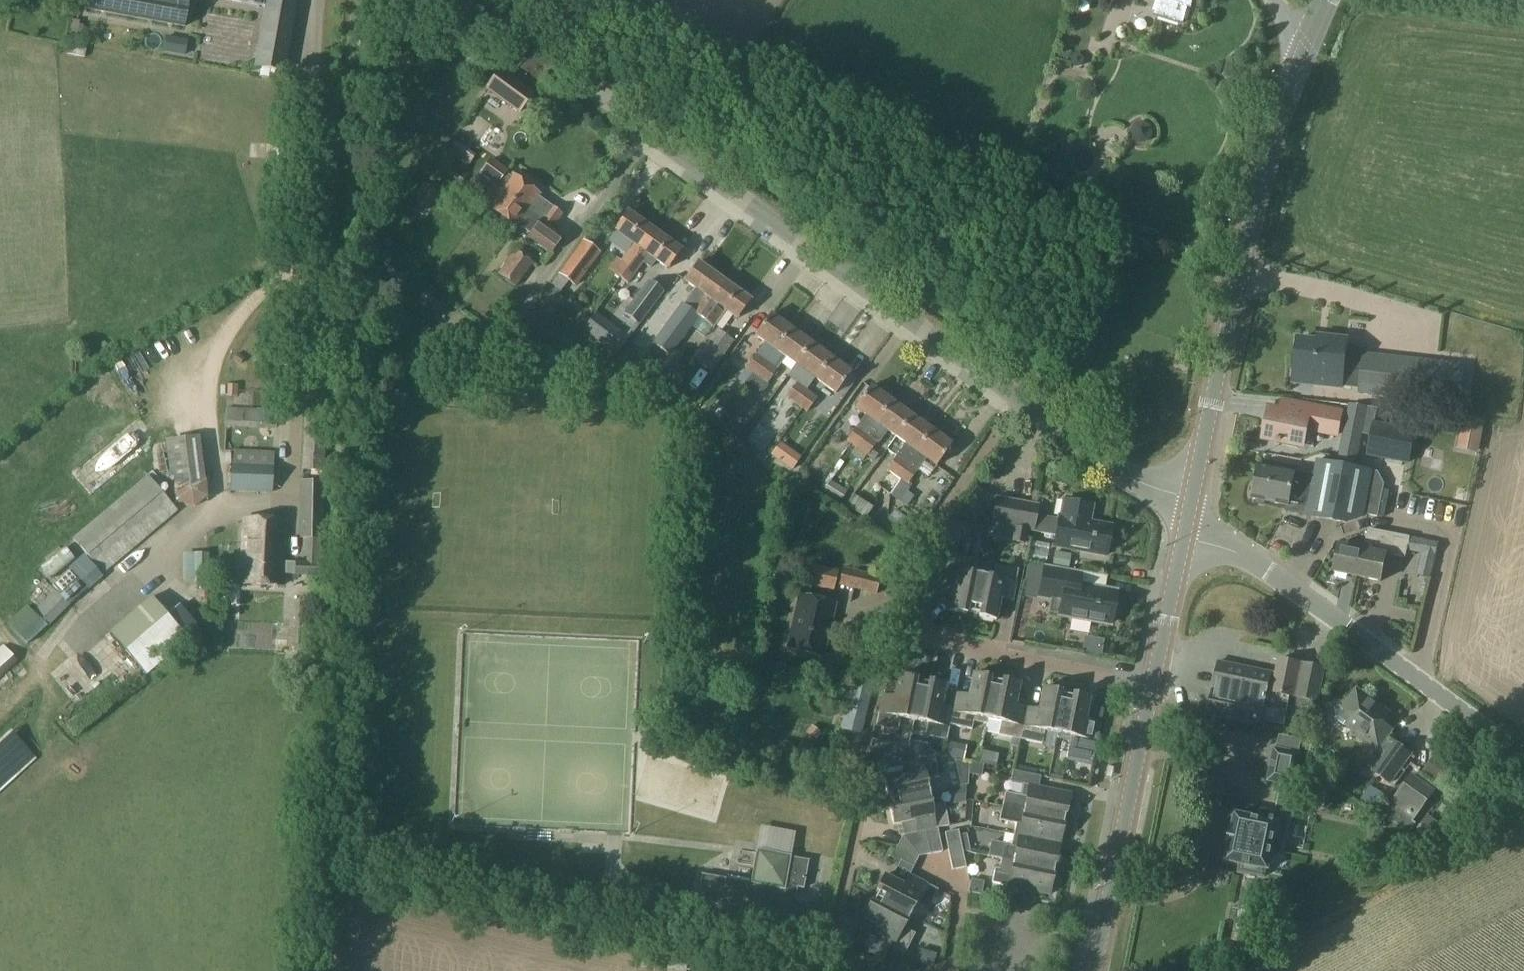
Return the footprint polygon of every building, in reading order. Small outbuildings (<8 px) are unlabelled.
[(86,9),(184,27),(189,0),(88,0),(86,9)] [(295,3),(278,0),(269,0),(267,6),(256,68),(282,72),(295,3)] [(390,10),(401,11),(402,0),(391,0),(390,10)] [(1193,0),(1160,0),(1155,12),(1172,16),(1176,3),(1191,8),(1193,0)] [(1143,30),(1145,15),(1125,12),(1123,26),(1143,30)] [(518,113),(533,93),(500,70),(486,89),(518,113)] [(500,191),(552,228),(561,215),(538,198),(540,195),(511,174),(500,191)] [(552,228),(500,191),(479,176),(467,192),(468,198),(479,206),(484,205),(486,203),(489,205),(488,207),(516,228),(518,225),(531,234),(529,237),(550,253),(562,237),(551,229),(552,228)] [(421,218),(427,211),(439,194),(423,184),(406,206),(421,218)] [(618,280),(653,232),(626,212),(614,230),(632,243),(619,261),(615,258),(606,272),(618,280)] [(653,232),(618,280),(627,286),(643,264),(650,269),(656,260),(667,269),(680,251),(653,232)] [(550,286),(559,294),(568,282),(575,287),(600,253),(583,240),(557,275),(558,275),(550,286)] [(520,249),(517,253),(514,250),(496,274),(515,288),(533,264),(530,262),(533,257),(520,249)] [(702,294),(690,310),(698,316),(723,282),(696,262),(683,280),(702,294)] [(638,326),(644,318),(663,292),(647,280),(623,314),(638,326)] [(698,316),(674,349),(675,350),(698,317),(706,323),(718,306),(737,320),(750,302),(723,282),(698,316)] [(663,292),(644,318),(656,326),(681,293),(670,284),(664,293),(663,292)] [(674,349),(698,316),(690,310),(684,306),(659,340),(674,349)] [(596,312),(583,329),(617,355),(626,343),(629,338),(596,312)] [(756,377),(790,330),(769,315),(754,335),(765,342),(745,369),(756,377)] [(717,329),(694,362),(710,374),(734,341),(717,329)] [(795,364),(809,344),(790,330),(756,377),(766,384),(785,357),(795,364)] [(1327,342),(1298,339),(1294,376),(1322,379),(1322,385),(1341,387),(1341,385),(1360,387),(1365,354),(1365,348),(1352,347),(1351,351),(1345,350),(1346,340),(1328,337),(1327,342)] [(814,379),(829,359),(809,344),(795,364),(814,379)] [(1459,404),(1463,365),(1365,354),(1360,387),(1360,393),(1459,404)] [(807,389),(796,405),(807,413),(825,387),(835,394),(850,374),(829,359),(814,379),(807,389)] [(796,405),(807,389),(797,382),(785,398),(796,405)] [(875,422),(890,402),(869,387),(855,407),(875,422)] [(895,437),(910,417),(890,402),(875,422),(867,434),(856,449),(867,456),(887,430),(895,437)] [(1336,435),(1340,412),(1298,403),(1295,415),(1270,410),(1269,417),(1266,419),(1264,429),(1266,431),(1265,438),(1276,440),(1276,441),(1281,442),(1281,441),(1285,442),(1284,444),(1297,447),(1297,444),(1301,445),(1304,429),(1336,435)] [(1346,428),(1350,437),(1359,439),(1365,407),(1351,405),(1346,428)] [(784,447),(804,413),(794,407),(774,441),(784,447)] [(226,408),(225,427),(273,429),(274,411),(226,408)] [(323,472),(326,410),(303,409),(300,470),(323,472)] [(1463,415),(1459,434),(1481,439),(1485,420),(1463,415)] [(885,492),(930,431),(910,417),(895,437),(904,443),(886,470),(888,472),(877,487),(885,492)] [(1370,421),(1364,456),(1408,464),(1415,429),(1370,421)] [(856,449),(867,434),(856,427),(845,441),(856,449)] [(930,431),(885,492),(904,506),(915,490),(907,485),(926,459),(936,466),(950,446),(930,431)] [(196,437),(168,440),(178,502),(192,508),(204,497),(196,437)] [(272,494),(273,466),(271,466),(272,453),(231,451),(231,465),(229,465),(228,492),(272,494)] [(1371,472),(1317,461),(1314,475),(1295,470),(1295,473),(1259,465),(1252,498),(1286,506),(1285,512),(1305,516),(1306,511),(1307,511),(1306,515),(1346,523),(1363,517),(1363,514),(1378,517),(1383,488),(1369,485),(1371,472)] [(14,634),(29,647),(46,628),(47,629),(101,575),(177,512),(147,476),(71,539),(79,549),(71,556),(81,566),(55,590),(31,615),(14,634)] [(830,481),(822,492),(840,503),(840,502),(847,492),(830,481)] [(300,482),(300,563),(294,562),(284,563),(286,523),(243,520),(239,584),(282,586),(283,575),(318,577),(319,564),(320,538),(322,538),(323,482),(300,482)] [(845,506),(861,513),(866,502),(850,495),(845,506)] [(1035,506),(994,499),(989,524),(1030,531),(1035,506)] [(1057,517),(1052,547),(1103,556),(1105,548),(1108,545),(1110,537),(1107,534),(1108,526),(1088,522),(1091,506),(1083,505),(1080,501),(1072,500),(1068,503),(1060,502),(1058,517),(1057,517)] [(965,536),(968,524),(952,521),(947,532),(960,535),(965,536)] [(1010,542),(1022,544),(1024,530),(1013,528),(1010,542)] [(1367,530),(1364,547),(1368,541),(1381,544),(1383,532),(1370,529),(1367,530)] [(1362,550),(1357,576),(1380,581),(1386,554),(1405,558),(1409,538),(1383,532),(1381,544),(1368,541),(1364,547),(1364,550),(1362,550)] [(1357,576),(1362,550),(1339,545),(1334,572),(1357,576)] [(208,554),(192,554),(193,582),(208,583),(208,554)] [(972,614),(980,576),(966,573),(968,560),(946,556),(940,587),(952,589),(947,611),(965,615),(965,612),(972,614)] [(835,572),(805,565),(801,584),(831,591),(835,572)] [(980,576),(972,614),(978,615),(977,617),(995,621),(999,599),(1011,601),(1017,570),(995,565),(992,579),(980,576)] [(1048,612),(1058,614),(1058,615),(1108,624),(1109,618),(1115,611),(1116,607),(1112,598),(1113,592),(1076,585),(1078,572),(1044,566),(1038,597),(1050,599),(1048,612)] [(880,578),(843,568),(838,586),(876,595),(880,578)] [(145,677),(187,640),(150,597),(108,632),(145,677)] [(786,649),(821,657),(833,605),(798,597),(786,649)] [(229,640),(256,642),(257,620),(231,618),(229,640)] [(886,645),(874,642),(870,659),(882,662),(886,645)] [(19,662),(3,646),(0,649),(0,679),(19,662)] [(1278,659),(1276,673),(1218,661),(1206,715),(1261,726),(1261,724),(1303,733),(1310,700),(1318,702),(1325,668),(1278,659)] [(986,724),(987,720),(995,682),(988,680),(988,678),(971,675),(967,697),(956,694),(949,726),(971,730),(973,721),(986,724)] [(913,721),(921,683),(914,682),(915,679),(897,676),(893,698),(881,696),(875,727),(897,732),(900,718),(913,721)] [(852,679),(839,730),(845,732),(842,741),(856,744),(858,735),(860,735),(864,722),(873,724),(883,688),(873,685),(874,683),(852,679)] [(1020,740),(1026,709),(1014,706),(1018,684),(1001,681),(1000,683),(995,682),(987,720),(1000,723),(997,736),(1020,740)] [(949,726),(956,694),(955,694),(952,710),(940,707),(944,686),(927,682),(927,684),(921,683),(913,721),(926,724),(923,737),(945,742),(949,726)] [(1057,739),(1065,696),(1058,695),(1059,692),(1041,689),(1037,711),(1026,709),(1020,740),(1041,745),(1044,732),(1056,734),(1055,738),(1057,739)] [(1394,744),(1386,739),(1392,730),(1382,723),(1389,713),(1357,690),(1344,708),(1353,715),(1346,725),(1387,754),(1374,772),(1377,774),(1360,798),(1373,807),(1411,754),(1395,742),(1394,744)] [(1065,696),(1057,739),(1069,741),(1066,758),(1092,763),(1100,724),(1084,720),(1088,698),(1071,695),(1070,697),(1065,696)] [(1240,865),(1238,873),(1262,877),(1264,870),(1267,871),(1273,843),(1281,845),(1299,754),(1274,749),(1267,781),(1279,783),(1272,814),(1261,812),(1259,820),(1235,815),(1231,832),(1229,831),(1226,844),(1229,845),(1225,862),(1240,865)] [(890,802),(927,795),(924,781),(938,778),(933,756),(902,763),(904,774),(882,779),(886,796),(888,796),(890,802)] [(1004,793),(1001,807),(1064,820),(1069,794),(1038,788),(1040,777),(1012,771),(1009,782),(1027,786),(1025,797),(1004,793)] [(1409,834),(1416,824),(1413,822),(1434,792),(1411,776),(1391,804),(1391,805),(1383,815),(1409,834)] [(925,832),(937,829),(948,827),(943,805),(930,807),(927,795),(890,802),(891,808),(888,809),(892,826),(914,821),(917,833),(925,832)] [(971,813),(993,816),(994,801),(973,799),(971,813)] [(1459,826),(1467,815),(1447,800),(1438,812),(1459,826)] [(1059,845),(1064,820),(1001,807),(998,821),(1015,824),(1012,836),(1059,845)] [(1436,849),(1445,837),(1442,834),(1445,830),(1427,816),(1414,832),(1436,849)] [(925,832),(930,855),(941,853),(937,829),(925,832)] [(958,835),(958,831),(944,834),(951,871),(965,868),(962,851),(958,835)] [(918,858),(930,855),(925,832),(917,833),(902,836),(918,858)] [(962,851),(970,853),(967,834),(958,835),(962,851)] [(912,868),(918,858),(902,836),(891,857),(912,868)] [(1054,870),(1059,845),(1012,836),(1010,847),(1003,846),(1000,859),(1054,870)] [(788,867),(790,857),(777,854),(776,853),(760,851),(759,851),(756,850),(749,884),(752,885),(749,900),(760,902),(757,922),(804,931),(808,903),(796,901),(797,899),(794,899),(799,877),(797,876),(798,869),(788,867)] [(1049,896),(1054,870),(1000,859),(998,870),(994,869),(991,884),(1049,896)] [(874,899),(908,917),(914,905),(926,911),(937,891),(908,876),(903,887),(883,877),(875,893),(877,894),(874,899)] [(902,929),(908,917),(874,899),(871,905),(869,904),(861,920),(881,930),(875,941),(904,955),(914,935),(902,929)]
